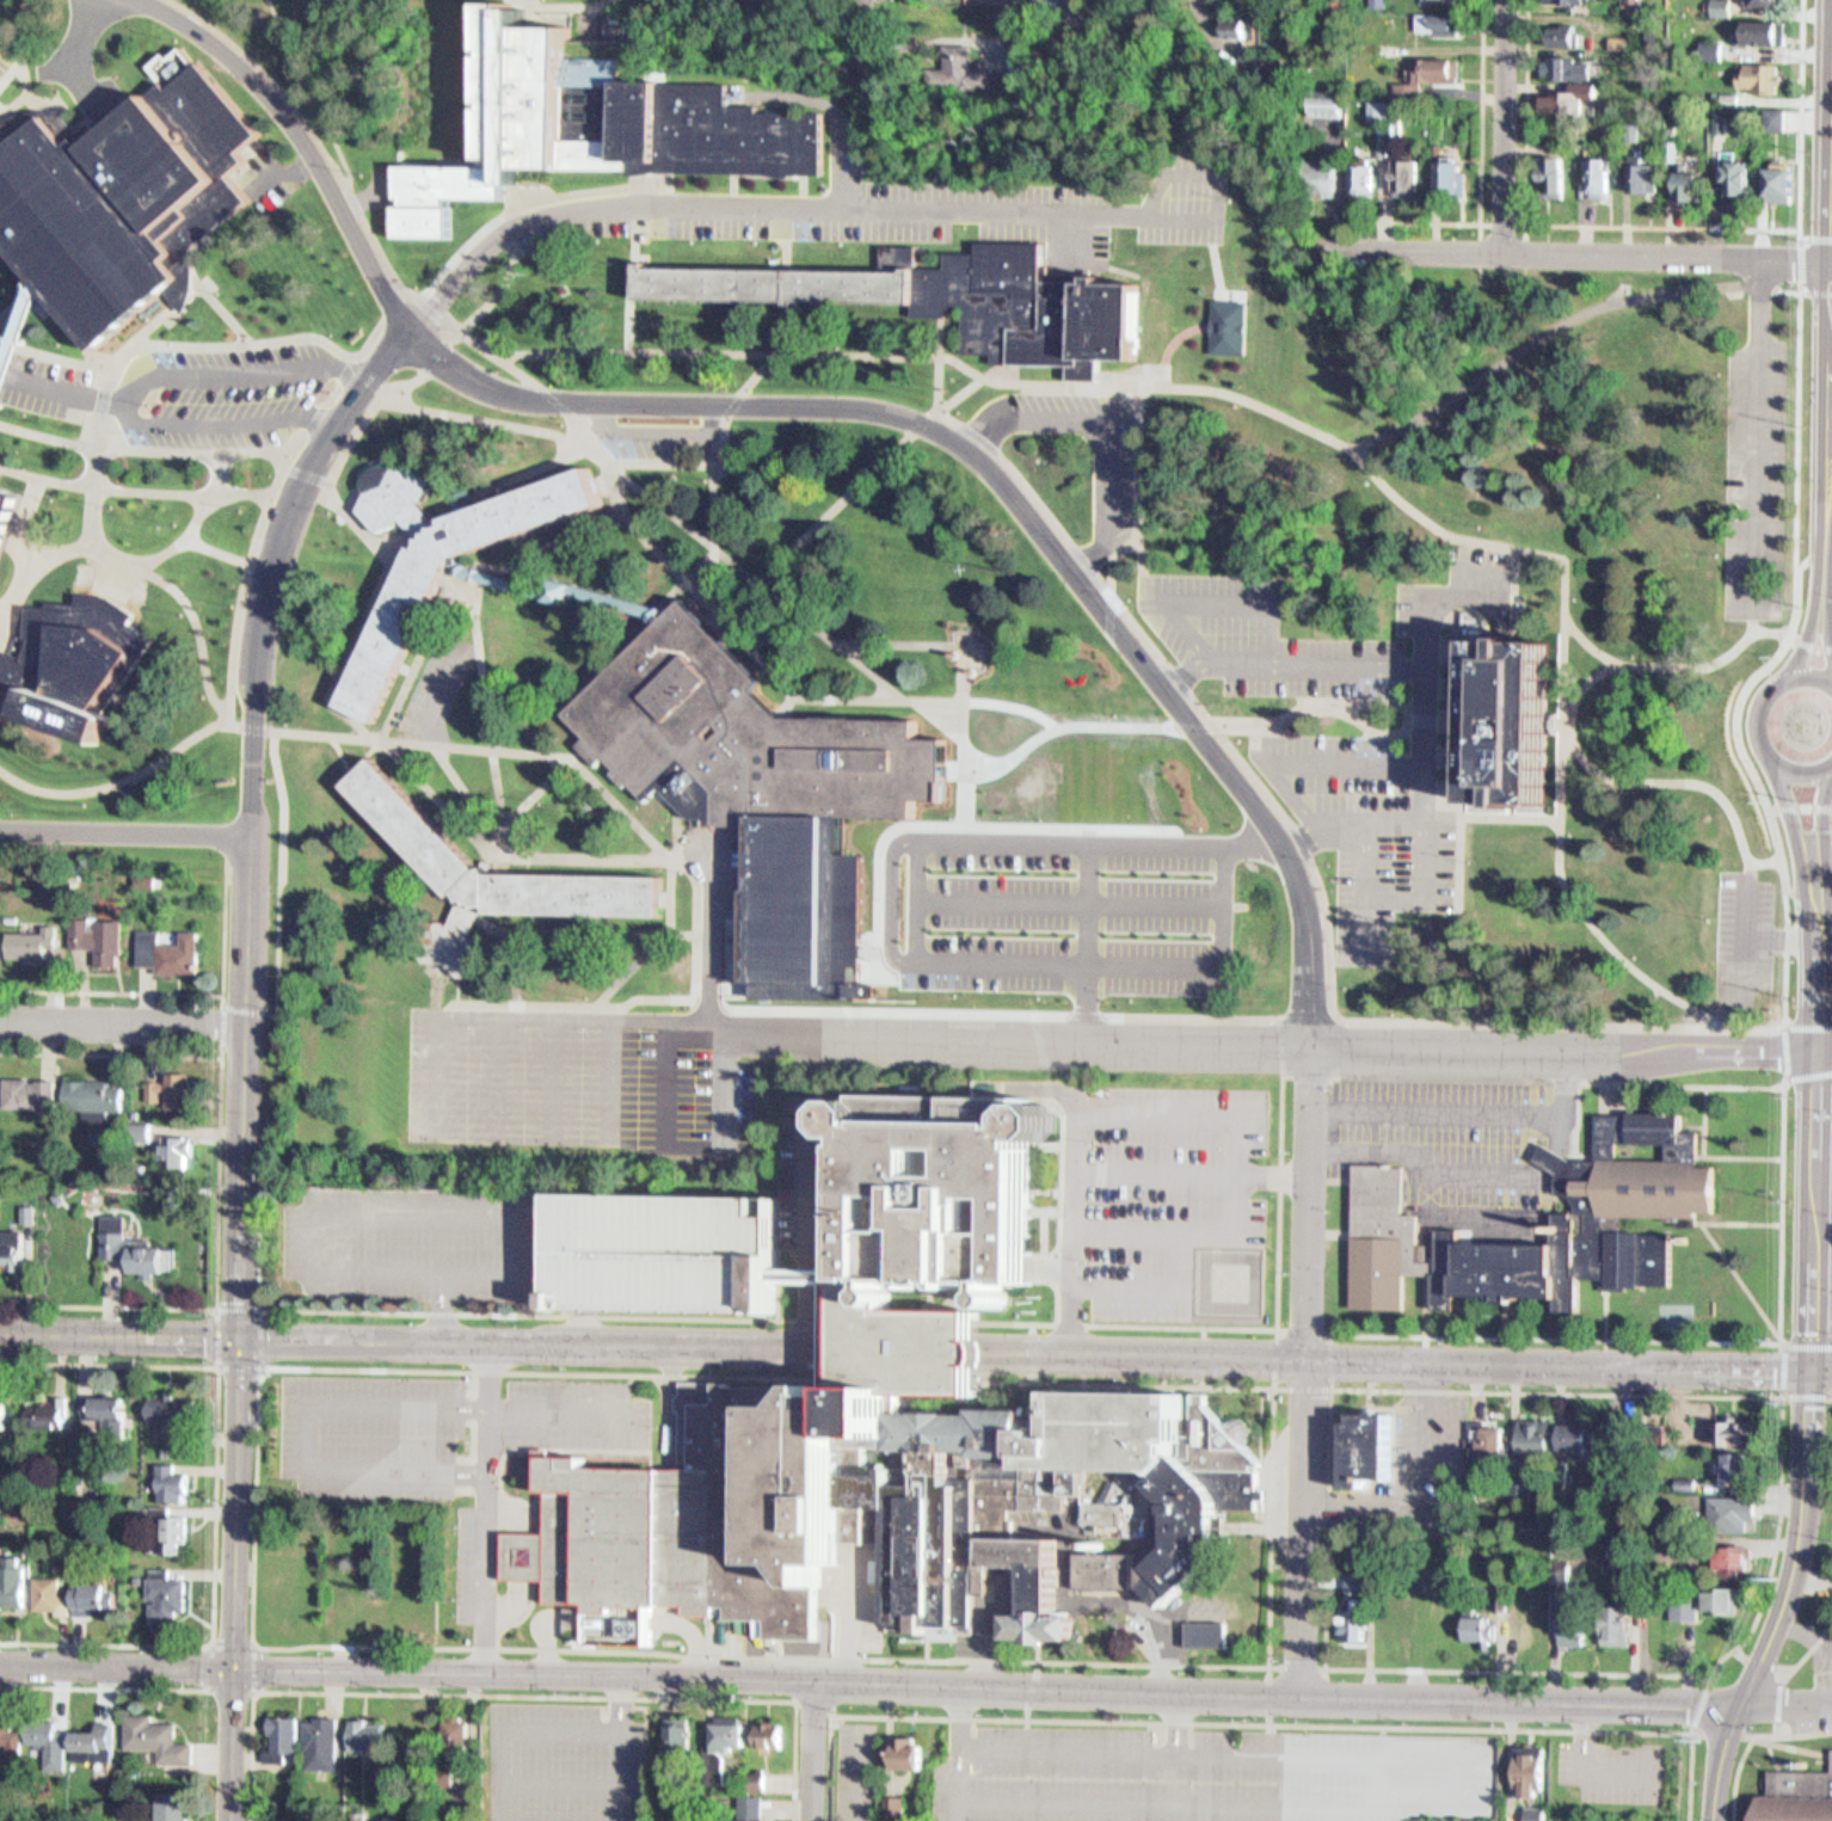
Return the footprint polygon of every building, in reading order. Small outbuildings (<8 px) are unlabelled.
[(617,79),(617,54),(565,53),(565,21),(527,20),(527,5),(528,0),(480,0),(477,162),(395,161),(394,195),(394,234),(450,235),(451,196),(506,197),(506,182),(523,182),(523,164),(602,166),(646,166),(822,170),(823,109),(755,107),(755,100),(725,99),(725,81),(648,80),(617,79)] [(1630,14),(1645,14),(1645,0),(1630,0),(1630,14)] [(1716,16),(1735,16),(1735,0),(1716,0),(1716,16)] [(1447,6),(1424,6),(1424,26),(1452,26),(1453,17),(1447,17),(1447,6)] [(1218,10),(1242,10),(1241,32),(1217,31),(1218,10)] [(1784,13),(1741,14),(1741,38),(1785,38),(1784,13)] [(1544,17),(1573,18),(1573,37),(1544,37),(1544,17)] [(1584,46),(1584,23),(1555,23),(1555,46),(1584,46)] [(1606,29),(1628,29),(1628,42),(1606,42),(1606,29)] [(1720,33),(1701,32),(1701,50),(1720,50),(1720,33)] [(937,41),(939,59),(923,59),(923,79),(1018,78),(1018,62),(961,63),(960,41),(937,41)] [(1544,49),(1573,50),(1573,54),(1586,54),(1585,72),(1544,72),(1544,49)] [(1449,50),(1407,50),(1407,74),(1390,73),(1390,85),(1416,85),(1416,78),(1455,78),(1455,66),(1449,66),(1449,50)] [(1776,55),(1741,56),(1741,82),(1776,81),(1776,55)] [(33,275),(39,282),(45,288),(53,297),(99,350),(168,290),(177,300),(186,309),(196,295),(197,285),(198,278),(197,269),(197,257),(252,197),(232,172),(270,133),(204,56),(128,115),(119,105),(75,142),(50,111),(17,139),(1,121),(0,122),(0,236),(33,275)] [(1586,74),(1563,74),(1564,84),(1547,84),(1547,88),(1537,88),(1537,105),(1567,105),(1567,94),(1586,94),(1586,74)] [(1717,85),(1717,93),(1738,93),(1738,86),(1717,85)] [(1335,88),(1307,88),(1307,107),(1336,107),(1335,88)] [(1363,93),(1364,109),(1381,109),(1381,92),(1363,93)] [(1781,99),(1763,99),(1763,122),(1782,122),(1781,99)] [(1370,119),(1384,119),(1384,102),(1370,102),(1370,119)] [(1720,104),(1720,116),(1710,116),(1710,104),(1720,104)] [(1617,113),(1633,113),(1634,130),(1617,130),(1617,113)] [(1392,125),(1392,138),(1400,138),(1401,125),(1392,125)] [(1372,133),(1372,149),(1383,149),(1383,133),(1372,133)] [(1661,133),(1661,154),(1672,154),(1673,133),(1661,133)] [(1560,148),(1535,148),(1535,192),(1560,192),(1560,148)] [(1625,148),(1625,185),(1653,185),(1653,156),(1640,156),(1640,148),(1625,148)] [(1298,150),(1311,150),(1311,158),(1332,158),(1333,221),(1312,221),(1311,168),(1298,168),(1298,150)] [(1388,153),(1413,152),(1414,189),(1389,189),(1388,153)] [(1580,152),(1606,152),(1606,192),(1580,193),(1580,152)] [(1745,152),(1722,153),(1722,159),(1717,159),(1717,174),(1722,174),(1722,187),(1745,187),(1745,152)] [(1433,154),(1455,154),(1455,164),(1462,164),(1462,189),(1450,189),(1450,179),(1432,179),(1433,154)] [(1790,155),(1769,155),(1770,192),(1791,192),(1790,155)] [(1342,156),(1370,156),(1370,187),(1344,187),(1342,156)] [(1755,192),(1755,159),(1732,159),(1732,192),(1755,192)] [(1670,165),(1695,165),(1695,197),(1671,198),(1670,165)] [(1683,170),(1683,199),(1706,199),(1706,170),(1683,170)] [(918,265),(909,265),(909,270),(650,266),(650,260),(639,260),(638,299),(781,302),(965,304),(965,327),(972,327),(972,353),(990,353),(990,367),(1068,368),(1068,381),(1105,381),(1105,362),(1137,362),(1137,281),(1112,281),(1112,273),(1099,273),(1099,279),(1044,279),(1044,242),(978,242),(978,253),(947,253),(947,266),(918,265)] [(44,287),(0,410),(0,367),(33,275),(39,282),(44,287)] [(1209,293),(1206,345),(1241,346),(1243,294),(1209,293)] [(400,518),(396,524),(375,531),(358,512),(364,491),(387,485),(395,467),(416,462),(435,480),(425,499),(419,500),(438,523),(449,523),(445,516),(463,510),(594,467),(608,505),(461,555),(453,564),(450,570),(377,719),(336,701),(410,545),(419,547),(420,541),(416,536),(400,518)] [(25,496),(0,488),(0,562),(25,496)] [(450,570),(457,577),(477,582),(548,599),(571,605),(573,596),(658,621),(664,616),(671,608),(578,580),(555,576),(552,585),(478,566),(466,562),(461,555),(453,564),(450,570)] [(14,714),(92,743),(104,709),(92,706),(115,675),(121,678),(148,635),(124,622),(130,611),(107,596),(74,592),(72,603),(44,599),(43,604),(20,604),(16,636),(19,639),(13,656),(0,650),(0,692),(20,700),(14,714)] [(671,608),(664,616),(658,621),(564,712),(589,738),(647,801),(662,786),(697,824),(751,825),(751,865),(738,866),(737,887),(749,887),(746,995),(793,995),(823,995),(824,887),(820,887),(820,859),(819,833),(819,816),(916,816),(916,798),(945,796),(946,769),(946,738),(920,737),(921,719),(785,714),(780,708),(756,684),(763,678),(709,623),(683,596),(671,608)] [(1477,640),(1477,726),(1477,737),(1477,751),(1476,801),(1502,801),(1502,806),(1514,806),(1514,801),(1538,801),(1538,640),(1477,640)] [(472,931),(480,933),(492,948),(481,972),(457,972),(447,958),(425,958),(411,936),(420,916),(442,917),(448,922),(456,896),(340,782),(356,767),(368,755),(484,868),(659,875),(658,896),(658,913),(480,905),(477,917),(472,931)] [(69,912),(119,913),(118,962),(68,962),(69,912)] [(37,923),(37,917),(50,917),(49,939),(39,939),(39,954),(5,954),(5,923),(37,923)] [(178,924),(177,935),(152,934),(152,922),(133,922),(133,958),(152,959),(152,966),(191,966),(191,924),(178,924)] [(162,1065),(162,1073),(141,1072),(141,1097),(186,1099),(187,1066),(162,1065)] [(53,1105),(0,1103),(0,1069),(24,1069),(24,1077),(31,1077),(31,1070),(54,1071),(53,1105)] [(64,1071),(103,1071),(117,1079),(116,1089),(103,1083),(103,1112),(78,1112),(78,1100),(63,1100),(64,1071)] [(898,1309),(900,1300),(900,1294),(895,1288),(895,1282),(1013,1282),(1013,1290),(1006,1293),(1006,1303),(1012,1308),(1020,1308),(1026,1302),(1025,1297),(1018,1291),(1018,1280),(1023,1280),(1023,1282),(1043,1282),(1043,1145),(1039,1145),(1039,1138),(1052,1138),(1064,1125),(1063,1109),(1051,1101),(1038,1100),(1022,1114),(1022,1126),(1013,1126),(1013,1122),(880,1120),(880,1124),(872,1124),(872,1108),(862,1099),(844,1099),(832,1109),(834,1126),(841,1136),(856,1137),(856,1143),(854,1143),(853,1269),(853,1284),(884,1285),(884,1290),(879,1294),(879,1300),(883,1308),(898,1309)] [(1525,1150),(1553,1165),(1553,1187),(1563,1187),(1570,1199),(1543,1199),(1542,1222),(1621,1223),(1621,1208),(1708,1210),(1709,1158),(1693,1157),(1695,1120),(1679,1120),(1679,1101),(1590,1100),(1588,1150),(1574,1150),(1536,1130),(1525,1150)] [(155,1124),(154,1168),(183,1168),(183,1146),(190,1146),(190,1131),(180,1131),(180,1125),(155,1124)] [(1351,1159),(1396,1159),(1396,1206),(1412,1206),(1412,1234),(1422,1234),(1422,1253),(1431,1253),(1431,1223),(1455,1223),(1455,1235),(1542,1236),(1542,1222),(1621,1223),(1668,1224),(1668,1281),(1634,1280),(1633,1285),(1596,1285),(1596,1273),(1576,1272),(1576,1308),(1549,1308),(1549,1292),(1507,1291),(1501,1297),(1499,1297),(1477,1297),(1477,1290),(1446,1290),(1446,1302),(1427,1302),(1428,1265),(1397,1265),(1396,1299),(1348,1298),(1351,1159)] [(61,1200),(69,1195),(63,1187),(56,1192),(61,1200)] [(774,1268),(774,1284),(773,1315),(549,1311),(552,1194),(775,1198),(774,1268)] [(25,1202),(38,1202),(38,1220),(25,1220),(25,1202)] [(102,1206),(100,1249),(128,1249),(127,1268),(173,1268),(173,1239),(137,1238),(137,1228),(119,1226),(119,1206),(102,1206)] [(27,1228),(27,1266),(0,1265),(1,1241),(14,1241),(14,1228),(27,1228)] [(774,1268),(774,1284),(830,1284),(831,1269),(774,1268)] [(853,1269),(853,1284),(884,1285),(884,1290),(879,1294),(879,1300),(883,1308),(898,1309),(988,1310),(988,1342),(995,1342),(998,1351),(998,1356),(996,1364),(986,1362),(985,1392),(912,1390),(844,1389),(829,1389),(830,1284),(831,1269),(853,1269)] [(552,1530),(554,1454),(592,1456),(591,1468),(681,1469),(682,1385),(829,1389),(844,1389),(912,1390),(911,1408),(982,1409),(982,1404),(1038,1405),(1037,1426),(1049,1434),(1056,1434),(1056,1390),(1197,1392),(1207,1392),(1207,1401),(1266,1458),(1265,1503),(1231,1502),(1230,1563),(1176,1602),(1148,1581),(1148,1564),(1175,1539),(1175,1527),(1166,1532),(1087,1530),(1062,1530),(1062,1536),(1059,1612),(1077,1612),(1076,1638),(1053,1638),(1053,1642),(1031,1641),(1031,1636),(1008,1636),(1009,1613),(1026,1614),(1027,1563),(980,1562),(980,1588),(966,1588),(965,1629),(951,1628),(951,1634),(912,1632),(912,1622),(884,1620),(886,1542),(862,1540),(861,1567),(841,1567),(841,1588),(825,1587),(824,1639),(769,1638),(769,1619),(729,1618),(729,1606),(721,1605),(721,1614),(686,1613),(686,1605),(621,1602),(621,1608),(598,1607),(598,1601),(551,1600),(552,1577),(552,1530)] [(153,1394),(153,1419),(197,1420),(197,1395),(178,1395),(178,1386),(166,1386),(166,1394),(153,1394)] [(32,1402),(47,1402),(47,1398),(59,1399),(59,1392),(70,1394),(69,1419),(66,1419),(66,1425),(32,1425),(32,1402)] [(87,1394),(129,1394),(129,1415),(125,1415),(125,1433),(105,1433),(105,1415),(87,1415),(87,1394)] [(9,1433),(9,1400),(0,1400),(0,1433),(9,1433)] [(1553,1456),(1553,1419),(1520,1419),(1520,1456),(1553,1456)] [(1756,1444),(1756,1420),(1716,1420),(1716,1444),(1756,1444)] [(1628,1421),(1605,1421),(1605,1448),(1628,1448),(1628,1421)] [(1566,1423),(1566,1451),(1594,1451),(1594,1423),(1566,1423)] [(1507,1425),(1483,1425),(1483,1453),(1507,1453),(1507,1425)] [(1344,1429),(1382,1431),(1381,1496),(1360,1495),(1360,1505),(1335,1503),(1338,1439),(1344,1439),(1344,1429)] [(1464,1434),(1481,1434),(1480,1441),(1495,1441),(1494,1507),(1462,1507),(1464,1434)] [(1753,1484),(1753,1452),(1726,1452),(1726,1484),(1753,1484)] [(158,1459),(158,1470),(161,1470),(161,1495),(183,1496),(183,1490),(190,1490),(191,1469),(178,1469),(178,1459),(158,1459)] [(1750,1531),(1750,1520),(1757,1520),(1757,1496),(1709,1496),(1709,1531),(1750,1531)] [(189,1513),(189,1539),(182,1539),(182,1551),(156,1551),(156,1513),(189,1513)] [(552,1530),(509,1530),(508,1576),(552,1577),(552,1530)] [(1717,1567),(1750,1567),(1750,1544),(1717,1544),(1717,1567)] [(1136,1588),(1136,1551),(1069,1551),(1069,1588),(1136,1588)] [(1,1562),(1,1595),(1,1605),(30,1606),(31,1563),(23,1562),(24,1554),(8,1554),(8,1563),(1,1562)] [(153,1565),(153,1593),(160,1593),(160,1600),(153,1600),(153,1616),(178,1616),(179,1608),(190,1608),(190,1576),(172,1575),(172,1565),(153,1565)] [(41,1574),(39,1607),(64,1607),(63,1612),(74,1612),(74,1593),(64,1593),(64,1575),(41,1574)] [(79,1583),(79,1612),(100,1613),(100,1606),(118,1606),(119,1592),(112,1592),(112,1580),(84,1579),(84,1583),(79,1583)] [(1697,1619),(1697,1588),(1670,1588),(1670,1619),(1697,1619)] [(1705,1588),(1705,1612),(1736,1612),(1736,1588),(1705,1588)] [(1605,1643),(1635,1643),(1635,1599),(1605,1599),(1605,1643)] [(1544,1600),(1514,1600),(1514,1643),(1544,1643),(1544,1600)] [(1557,1600),(1557,1645),(1584,1645),(1584,1600),(1557,1600)] [(1464,1639),(1492,1639),(1492,1612),(1464,1612),(1464,1639)] [(1335,1613),(1366,1613),(1365,1655),(1334,1655),(1335,1613)] [(584,1619),(584,1645),(644,1647),(645,1620),(584,1619)] [(1228,1647),(1228,1622),(1189,1622),(1189,1647),(1228,1647)] [(129,1711),(129,1746),(162,1747),(162,1760),(197,1761),(197,1740),(180,1740),(180,1720),(156,1720),(156,1711),(129,1711)] [(271,1711),(271,1734),(275,1734),(275,1746),(268,1746),(268,1761),(291,1761),(303,1751),(303,1712),(271,1711)] [(308,1720),(307,1747),(311,1747),(309,1767),(339,1767),(342,1712),(318,1711),(318,1720),(308,1720)] [(668,1711),(666,1758),(693,1758),(694,1711),(668,1711)] [(715,1714),(715,1718),(711,1718),(711,1749),(734,1749),(734,1743),(746,1743),(746,1715),(715,1714)] [(354,1716),(352,1748),(387,1748),(388,1721),(370,1721),(370,1716),(354,1716)] [(19,1754),(0,1754),(0,1717),(10,1717),(10,1728),(19,1728),(19,1754)] [(30,1741),(31,1717),(63,1717),(63,1729),(69,1729),(68,1765),(48,1765),(48,1742),(30,1741)] [(473,1718),(472,1764),(445,1764),(448,1717),(473,1718)] [(78,1728),(78,1758),(118,1759),(119,1720),(103,1718),(102,1729),(78,1728)] [(756,1722),(755,1745),(780,1746),(781,1722),(773,1722),(773,1718),(764,1718),(764,1722),(756,1722)] [(896,1734),(895,1767),(923,1767),(924,1745),(917,1743),(917,1734),(896,1734)] [(1519,1797),(1547,1797),(1547,1745),(1518,1745),(1519,1797)] [(1808,1770),(1831,1770),(1831,1820),(1758,1820),(1759,1792),(1768,1792),(1769,1768),(1778,1768),(1779,1759),(1808,1760),(1808,1770)] [(653,1765),(675,1765),(674,1786),(653,1786),(653,1765)] [(438,1773),(461,1774),(460,1795),(438,1794),(438,1773)] [(160,1820),(189,1820),(190,1790),(160,1790),(160,1820)] [(771,1817),(771,1820),(737,1820),(738,1791),(764,1792),(763,1817),(771,1817)] [(887,1794),(886,1811),(906,1813),(906,1794),(887,1794)] [(369,1807),(351,1805),(350,1820),(369,1820),(369,1807)] [(1505,1805),(1505,1820),(1545,1820),(1545,1805),(1505,1805)] [(284,1820),(316,1820),(316,1814),(284,1813),(284,1820)]
